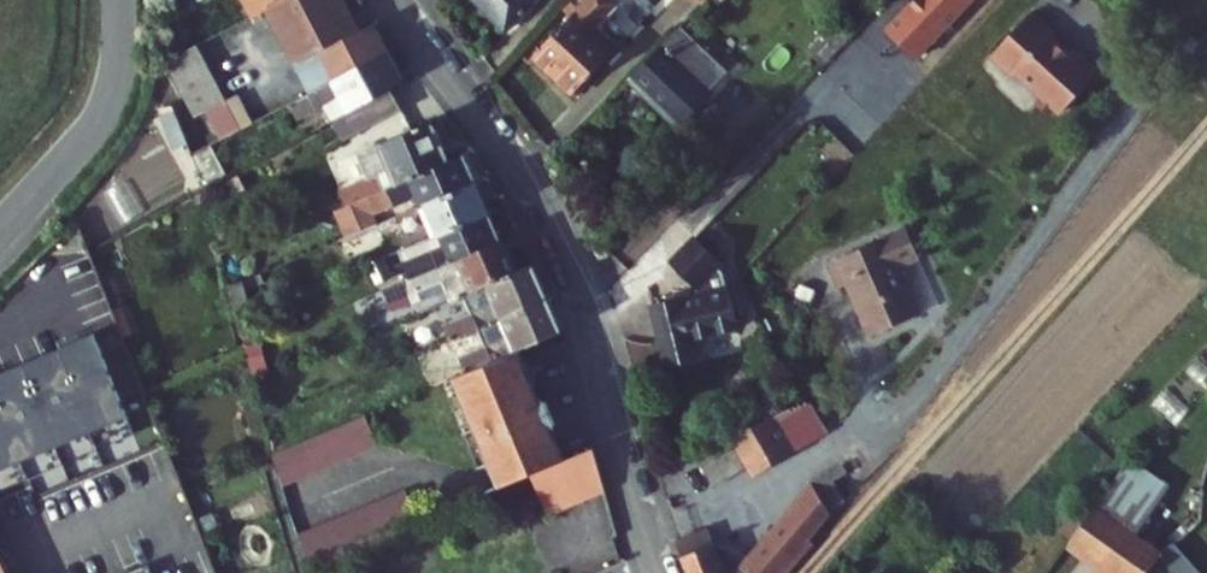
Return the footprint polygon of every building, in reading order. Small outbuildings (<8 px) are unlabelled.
[(258,14),(276,6),(288,0),(252,0),(258,14)] [(354,0),(288,0),(276,6),(288,34),(354,2),(354,0)] [(511,34),(546,0),(477,0),(511,34)] [(611,0),(589,0),(536,54),(580,98),(649,27),(649,16),(640,7),(629,10),(625,14),(611,0)] [(709,11),(720,0),(699,0),(709,11)] [(928,67),(989,0),(932,0),(897,38),(928,67)] [(303,65),(368,33),(354,2),(288,34),(302,66),(303,65)] [(722,33),(705,16),(641,82),(665,105),(712,58),(705,51),(722,33)] [(1066,40),(1042,18),(1002,62),(1023,82),(1027,77),(1053,101),(1048,107),(1062,120),(1068,114),(1072,118),(1109,78),(1086,57),(1080,63),(1061,45),(1066,40)] [(383,26),(376,30),(379,38),(387,34),(383,26)] [(368,33),(303,65),(317,94),(397,55),(387,34),(379,38),(376,30),(368,33)] [(724,89),(752,63),(722,33),(705,51),(712,58),(665,105),(688,129),(727,91),(724,89)] [(218,67),(205,39),(173,55),(185,83),(218,67)] [(415,85),(402,53),(397,55),(317,94),(301,101),(308,117),(336,104),(343,118),(403,91),(415,85)] [(218,67),(185,83),(199,117),(214,110),(232,100),(218,67)] [(353,141),(413,114),(403,91),(343,118),(353,141)] [(232,100),(214,110),(227,137),(257,122),(244,95),(232,100)] [(455,160),(440,121),(362,152),(373,178),(344,190),(349,204),(413,177),(455,160)] [(483,179),(473,153),(455,160),(413,177),(424,203),(429,201),(483,179)] [(443,236),(497,215),(483,179),(429,201),(443,236)] [(412,278),(508,242),(497,215),(443,236),(402,251),(412,278)] [(389,238),(381,220),(342,236),(350,254),(389,238)] [(919,271),(906,241),(830,277),(840,302),(850,298),(871,348),(918,327),(898,280),(919,271)] [(465,291),(519,271),(508,242),(412,278),(406,280),(414,303),(425,299),(421,290),(446,281),(452,297),(465,291)] [(663,314),(678,372),(708,364),(704,346),(749,335),(739,294),(737,294),(733,280),(734,280),(728,274),(733,270),(730,266),(735,262),(735,253),(725,243),(717,242),(711,247),(708,243),(682,268),(707,295),(708,302),(663,314)] [(392,274),(385,258),(371,263),(378,279),(392,274)] [(551,298),(536,264),(519,271),(465,291),(472,308),(441,320),(447,337),(478,326),(551,298)] [(524,347),(565,330),(551,298),(478,326),(485,344),(454,354),(461,371),(474,367),(524,347)] [(128,424),(88,332),(0,370),(0,479),(128,424)] [(524,347),(474,367),(460,373),(507,485),(540,472),(571,459),(555,426),(561,423),(551,398),(545,400),(524,347)] [(819,408),(705,460),(720,494),(758,477),(762,488),(819,452),(809,427),(824,420),(819,408)] [(381,442),(368,410),(277,448),(286,482),(381,442)] [(556,511),(613,488),(601,447),(571,459),(540,472),(556,511)] [(854,481),(846,466),(832,474),(841,489),(854,481)] [(1176,496),(1137,468),(1105,512),(1143,542),(1176,496)] [(748,572),(799,572),(819,550),(816,543),(849,503),(841,489),(832,474),(817,484),(822,493),(748,572)] [(303,534),(314,565),(424,520),(413,489),(303,534)] [(1105,512),(1076,551),(1105,572),(1155,572),(1166,562),(1167,561),(1143,542),(1105,512)] [(692,564),(695,572),(716,572),(729,566),(716,535),(686,549),(692,564)] [(1177,550),(1167,561),(1166,562),(1175,572),(1197,572),(1177,550)] [(0,553),(0,572),(9,572),(0,553)]
